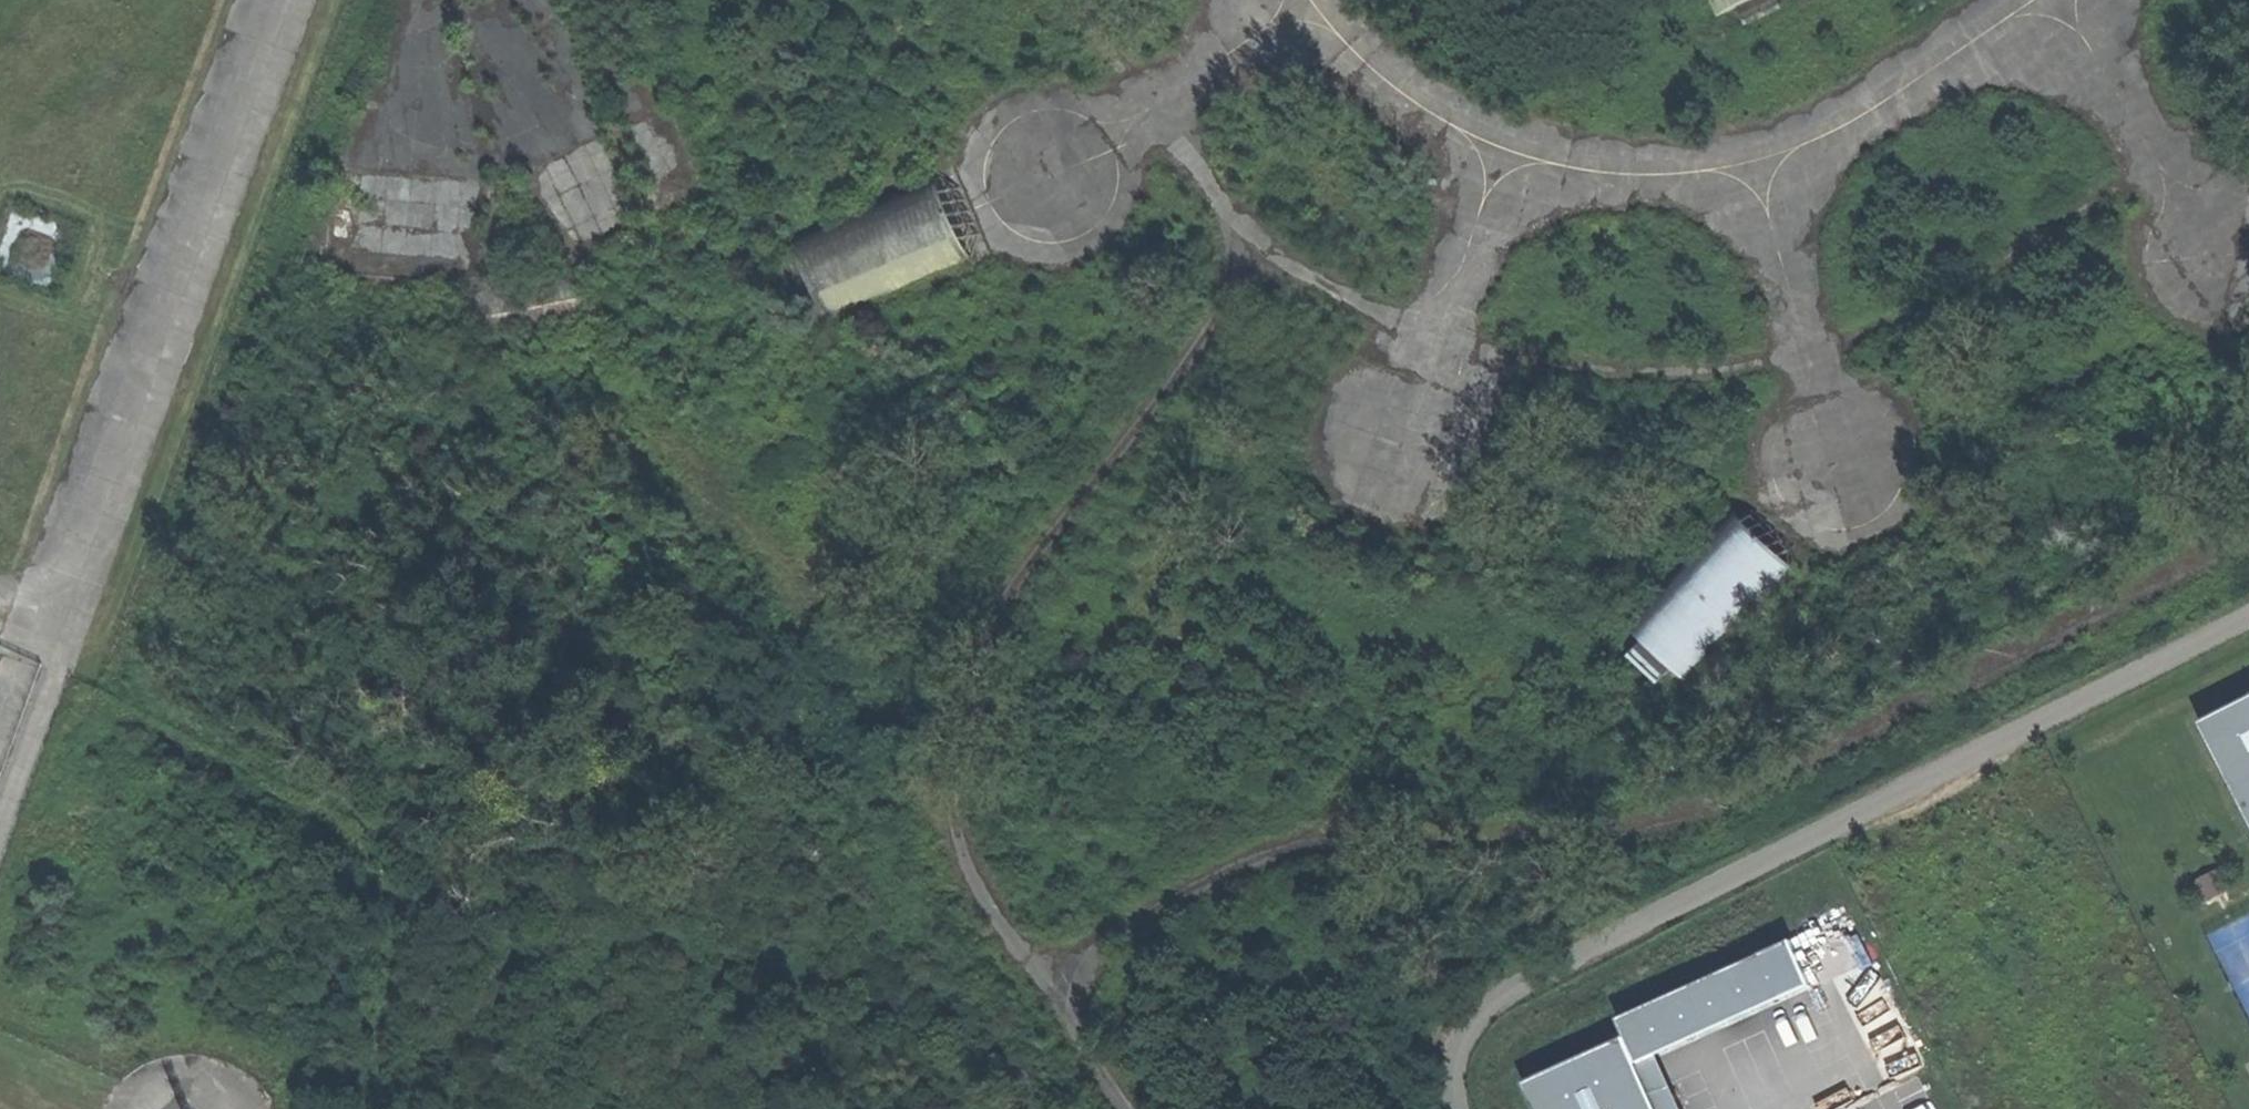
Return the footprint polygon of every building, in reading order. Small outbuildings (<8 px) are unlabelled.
[(1761,0),(1714,0),(1722,18),(1761,0)] [(974,260),(940,179),(797,239),(831,320),(974,260)] [(1799,572),(1732,512),(1628,626),(1695,687),(1799,572)] [(2248,814),(2248,696),(2201,720),(2248,814)] [(1817,989),(1797,944),(1623,1021),(1632,1040),(1643,1066),(1817,989)] [(1632,1040),(1528,1083),(1539,1108),(1663,1108),(1643,1066),(1632,1040)]
